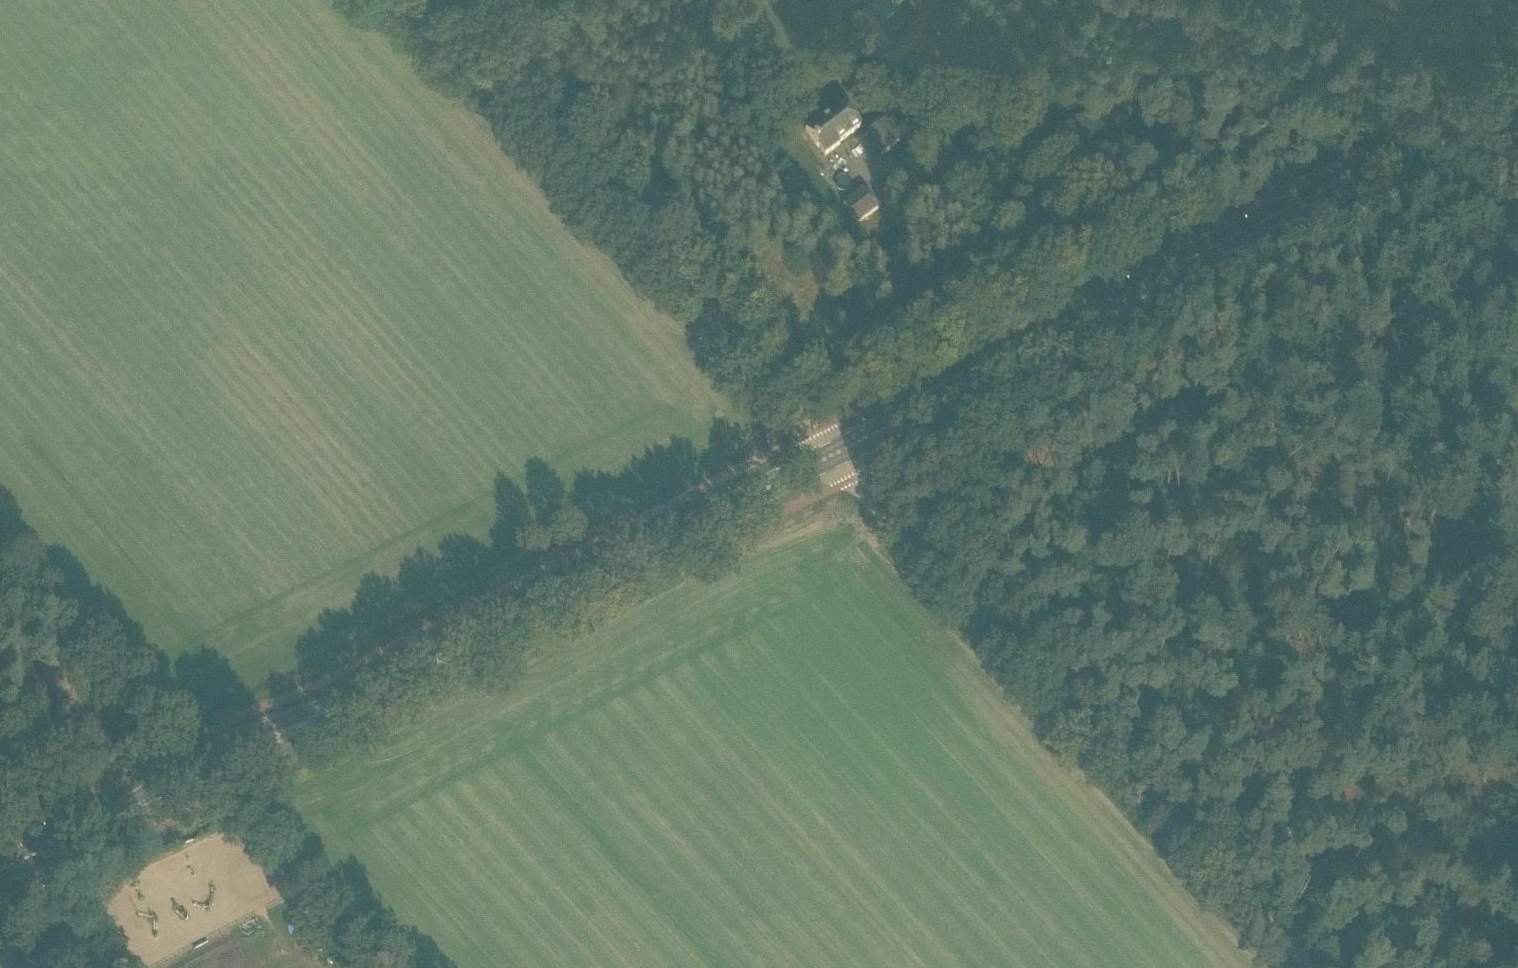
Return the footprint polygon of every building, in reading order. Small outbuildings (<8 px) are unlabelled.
[(845,104),(827,117),(822,111),(803,124),(812,137),(811,137),(824,155),(840,143),(839,142),(861,126),(845,104)] [(885,120),(866,134),(881,155),(901,141),(885,120)] [(843,204),(858,223),(879,207),(864,188),(843,204)]
